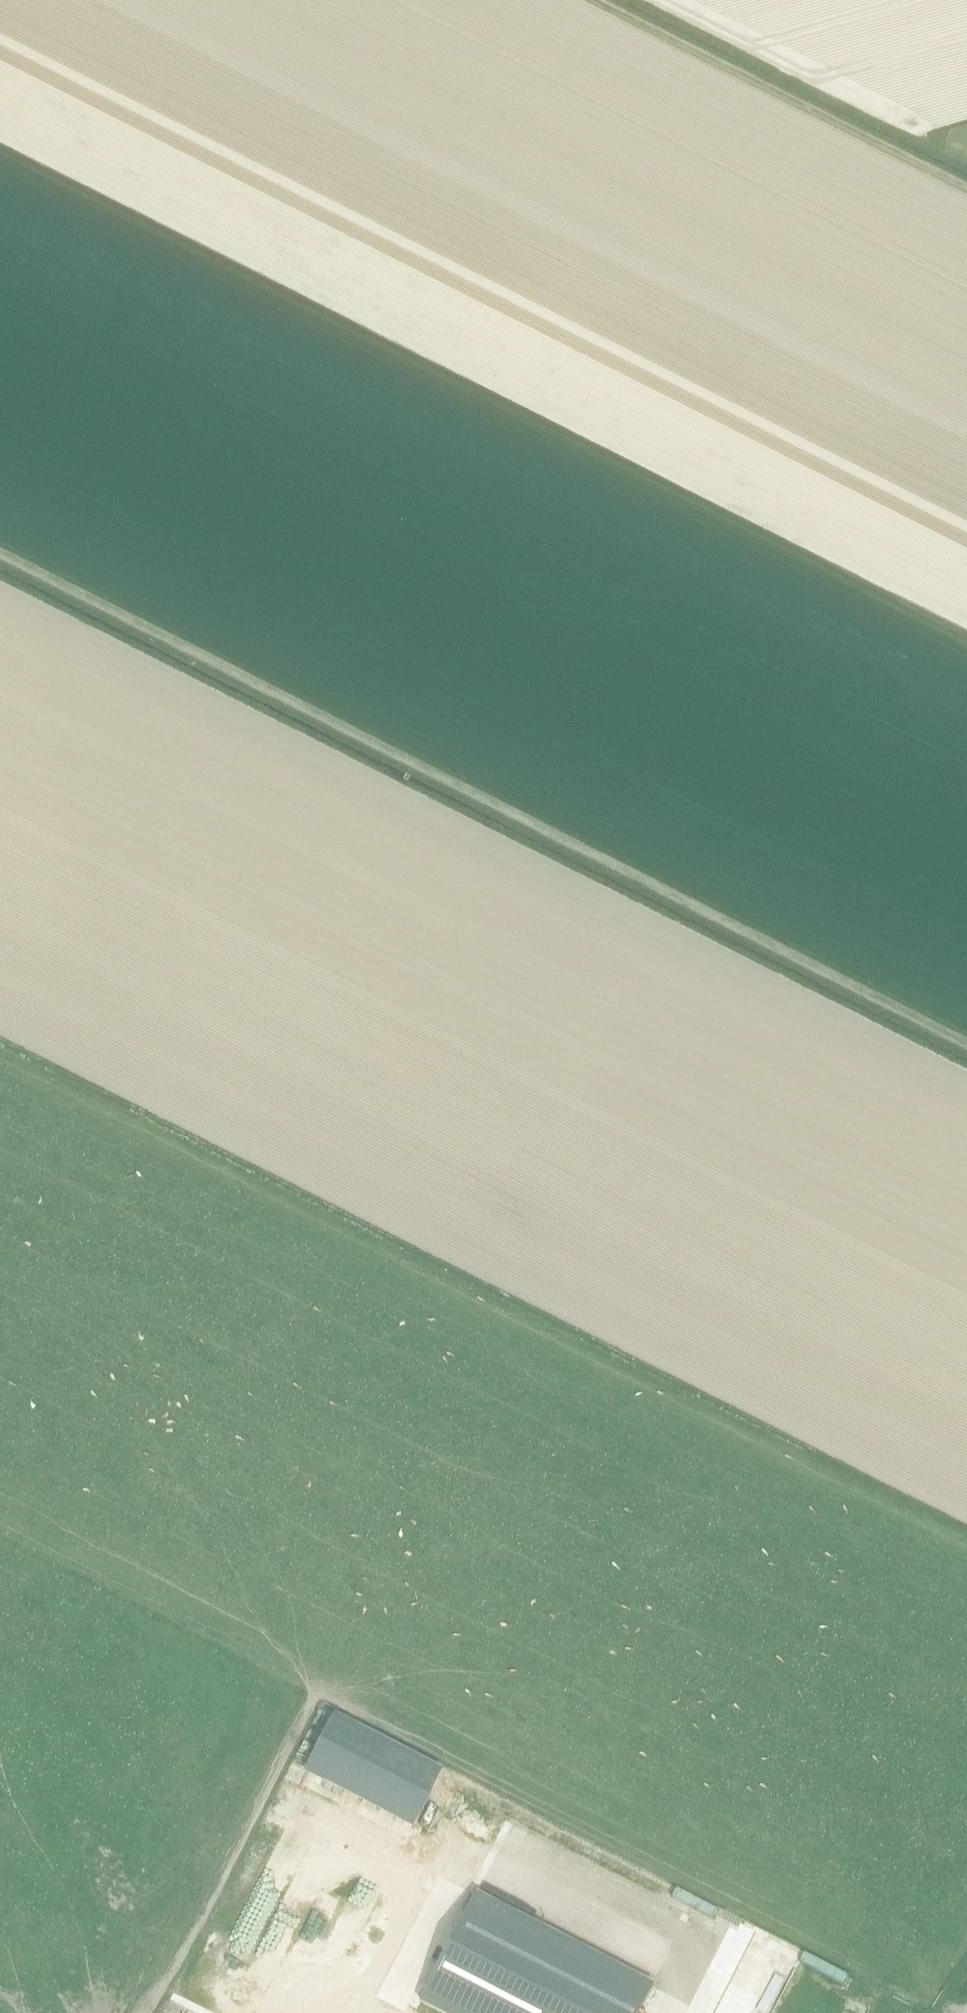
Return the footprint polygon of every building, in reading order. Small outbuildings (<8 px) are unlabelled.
[(334,1718),(306,1771),(414,1827),(442,1774),(334,1718)] [(653,1987),(476,1895),(421,2002),(443,2012),(640,2012),(653,1987)] [(734,1952),(740,1955),(749,1960),(777,1974),(781,1966),(738,1944),(734,1952)] [(740,1955),(718,1999),(726,2003),(749,1960),(740,1955)]
